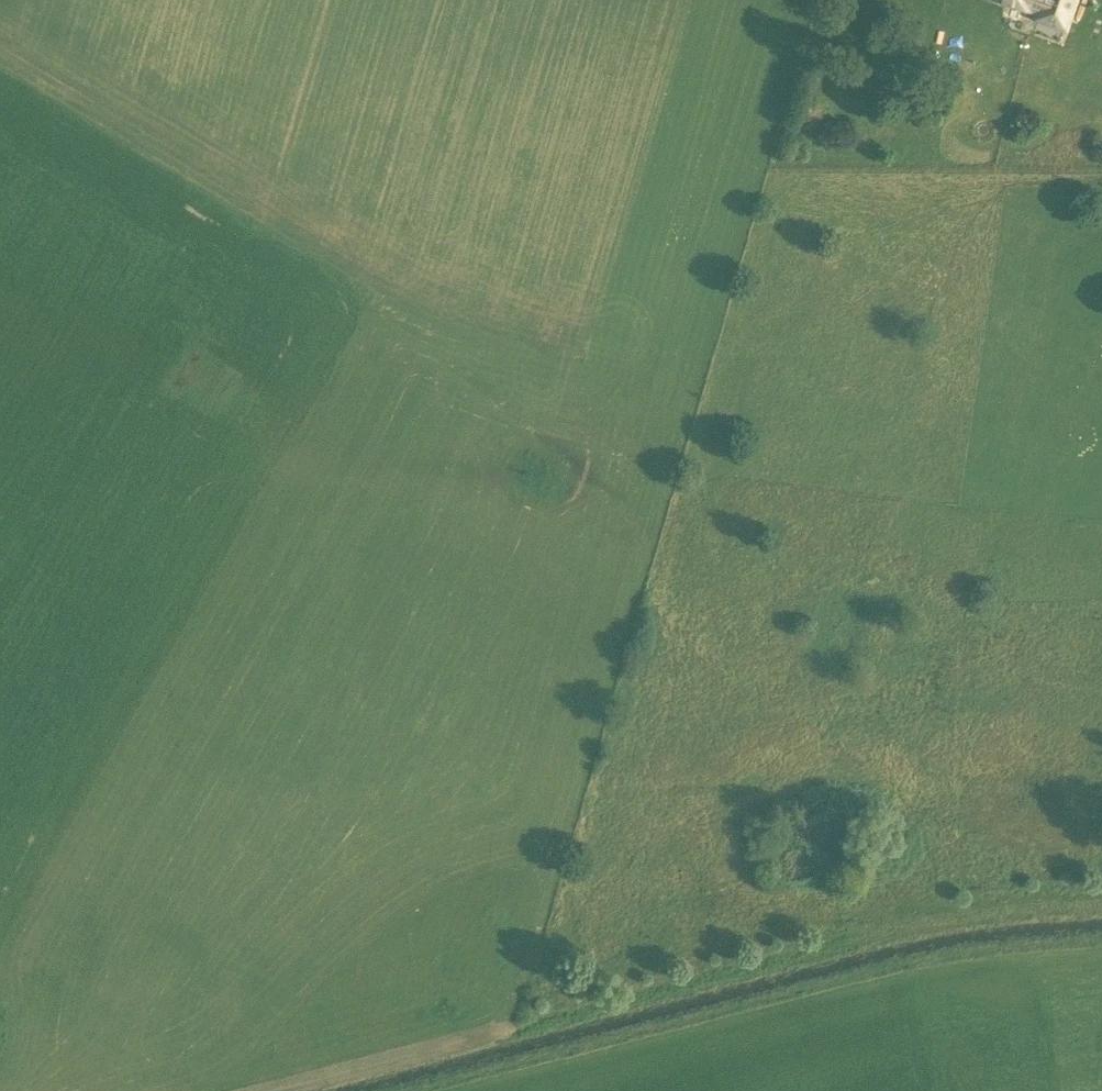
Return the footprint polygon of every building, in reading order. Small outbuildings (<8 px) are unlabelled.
[(1041,10),(1039,17),(1065,25),(1073,0),(1012,0),(1041,10)]
